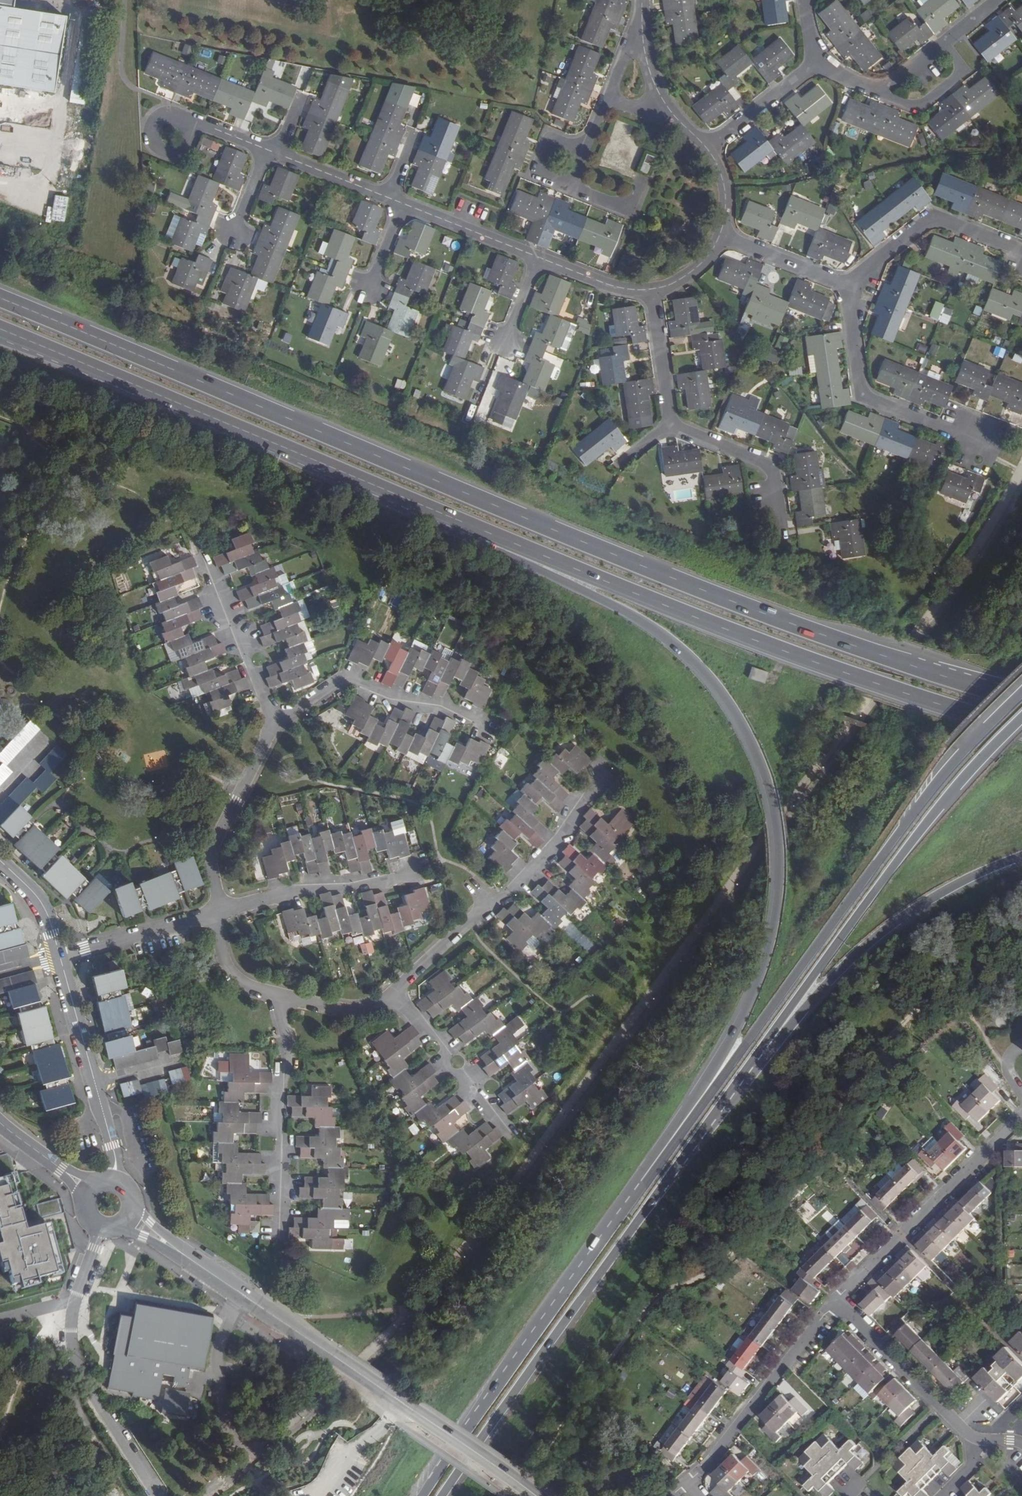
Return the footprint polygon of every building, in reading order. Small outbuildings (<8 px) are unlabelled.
[(53,92),(64,17),(11,9),(12,0),(0,0),(0,84),(53,92)] [(621,17),(627,2),(621,0),(598,0),(595,7),(621,17)] [(690,0),(662,0),(664,10),(691,6),(690,0)] [(767,25),(786,21),(784,2),(791,1),(791,0),(763,0),(767,25)] [(952,0),(933,0),(917,13),(924,23),(934,35),(946,25),(940,19),(957,6),(952,0)] [(967,8),(977,0),(960,0),(967,8)] [(825,35),(835,47),(856,30),(834,2),(818,14),(831,31),(825,35)] [(691,6),(664,10),(666,26),(673,25),(676,46),(696,42),(691,6)] [(1021,32),(1021,6),(1013,13),(1009,7),(997,16),(1007,28),(1013,23),(1021,33),(1021,32)] [(615,32),(621,17),(595,7),(582,41),(600,48),(608,29),(615,32)] [(985,61),(1014,38),(1007,28),(997,16),(984,26),(989,32),(973,45),(985,61)] [(887,36),(900,52),(916,38),(921,45),(934,35),(924,23),(917,28),(909,19),(887,36)] [(856,30),(835,47),(845,60),(851,55),(864,72),(879,59),(856,30)] [(149,36),(140,34),(138,42),(148,44),(149,36)] [(780,40),(752,62),(768,84),(781,74),(777,68),(793,55),(780,40)] [(718,80),(723,86),(727,92),(740,82),(735,76),(752,62),(739,46),(717,64),(725,74),(718,80)] [(566,81),(591,91),(597,77),(590,74),(598,54),(579,47),(566,81)] [(162,88),(177,94),(187,68),(153,54),(145,73),(164,81),(162,88)] [(217,62),(225,65),(228,58),(220,55),(217,62)] [(187,68),(177,94),(191,99),(194,92),(214,100),(221,81),(187,68)] [(314,100),(309,113),(334,123),(351,79),(332,75),(321,102),(314,100)] [(261,76),(254,94),(251,102),(266,108),(269,101),(288,108),(296,90),(261,76)] [(964,85),(951,95),(968,116),(997,94),(985,78),(969,91),(964,85)] [(586,106),(591,91),(566,81),(560,79),(556,88),(562,90),(552,115),(571,122),(579,103),(586,106)] [(230,115),(244,121),(249,108),(251,102),(254,94),(221,81),(214,100),(232,108),(230,115)] [(374,133),(400,143),(406,128),(399,125),(407,106),(414,88),(394,84),(388,99),(374,133)] [(723,86),(693,109),(706,125),(723,112),(727,117),(739,107),(727,92),(723,86)] [(796,94),(783,104),(800,125),(829,102),(817,87),(801,100),(796,94)] [(968,116),(951,95),(939,105),(943,111),(927,124),(939,139),(968,116)] [(875,132),(885,107),(870,102),(868,108),(849,101),(842,119),(875,132)] [(899,113),(885,107),(875,132),(910,146),(917,127),(897,120),(899,113)] [(500,146),(525,156),(528,150),(531,142),(524,139),(532,120),(514,112),(500,146)] [(334,123),(309,113),(303,128),(310,131),(302,150),(320,157),(334,123)] [(425,135),(419,150),(444,160),(458,127),(440,119),(432,138),(425,135)] [(784,164),(813,141),(801,126),(785,139),(780,133),(767,143),(784,164)] [(747,143),(731,156),(743,171),(765,154),(757,144),(764,139),(754,127),(742,137),(747,143)] [(394,157),(400,143),(374,133),(361,166),(380,174),(388,155),(394,157)] [(205,140),(203,146),(218,150),(220,145),(205,140)] [(513,168),(519,171),(525,156),(500,146),(486,180),(491,182),(488,190),(501,195),(513,168)] [(213,182),(217,184),(238,193),(245,177),(237,174),(244,155),(226,147),(216,173),(213,182)] [(444,160),(419,150),(413,164),(420,167),(413,186),(431,194),(444,160)] [(655,157),(647,154),(640,171),(648,175),(652,165),(649,164),(650,161),(653,163),(655,157)] [(263,184),(257,199),(271,205),(275,196),(285,200),(296,175),(277,168),(269,187),(263,184)] [(197,215),(211,220),(215,211),(217,206),(209,203),(217,184),(213,182),(199,176),(185,210),(197,215)] [(950,208),(965,215),(974,192),(975,189),(941,176),(934,194),(952,201),(950,208)] [(871,180),(863,182),(866,190),(874,187),(871,180)] [(885,202),(897,218),(914,206),(918,211),(930,202),(914,180),(885,202)] [(545,224),(549,214),(555,199),(540,193),(537,200),(518,192),(510,211),(537,221),(545,224)] [(974,192),(965,215),(979,220),(982,213),(1001,221),(1009,202),(983,192),(982,195),(974,192)] [(64,224),(69,197),(55,194),(49,220),(64,224)] [(823,211),(789,198),(779,223),(794,230),(797,223),(816,231),(823,211)] [(553,228),(578,238),(586,219),(566,211),(569,205),(555,199),(549,214),(545,224),(543,228),(552,231),(553,228)] [(361,240),(375,246),(381,231),(374,228),(381,209),(363,202),(353,227),(364,232),(361,240)] [(881,231),(897,218),(885,202),(856,224),(873,246),(885,236),(881,231)] [(1021,237),(1021,207),(1009,202),(1001,221),(1021,229),(1018,236),(1021,237)] [(773,214),(747,203),(740,221),(760,229),(757,236),(771,242),(777,228),(769,225),(773,214)] [(258,239),(283,249),(297,215),(278,207),(270,227),(264,224),(260,232),(258,239)] [(198,232),(205,235),(211,220),(197,215),(194,223),(182,219),(172,244),(190,252),(198,232)] [(586,219),(578,238),(603,248),(601,254),(609,258),(622,226),(608,220),(605,227),(586,219)] [(400,239),(394,253),(408,259),(411,251),(422,255),(433,230),(415,222),(407,242),(400,239)] [(333,269),(347,275),(351,265),(353,260),(346,257),(354,238),(336,230),(330,245),(325,256),(336,261),(333,269)] [(816,231),(806,256),(821,262),(824,255),(843,263),(850,245),(816,231)] [(956,277),(959,269),(969,243),(954,237),(952,244),(932,237),(925,255),(950,265),(947,273),(956,277)] [(256,277),(270,283),(283,249),(258,239),(252,253),(259,256),(251,275),(256,277)] [(318,253),(325,256),(330,245),(323,242),(318,253)] [(993,283),(997,272),(1000,264),(981,256),(984,249),(969,243),(959,269),(993,283)] [(179,266),(183,258),(174,255),(171,263),(179,266)] [(206,275),(212,260),(198,255),(194,263),(183,258),(179,266),(172,284),(191,291),(199,272),(206,275)] [(486,290),(490,292),(511,300),(517,285),(510,282),(518,263),(500,256),(489,281),(486,290)] [(756,280),(762,265),(748,259),(745,266),(725,259),(718,277),(744,287),(749,277),(756,280)] [(394,293),(408,299),(411,291),(423,295),(433,269),(415,262),(407,281),(400,278),(398,284),(394,293)] [(256,277),(251,275),(230,267),(224,282),(226,283),(231,285),(228,293),(224,305),(242,312),(256,277)] [(917,274),(898,267),(891,286),(884,283),(878,298),(903,308),(917,274)] [(319,272),(309,298),(327,306),(334,286),(341,289),(347,275),(333,269),(330,277),(319,272)] [(536,293),(530,307),(551,316),(555,317),(569,284),(551,276),(543,295),(536,293)] [(481,288),(486,290),(489,281),(484,279),(481,288)] [(811,285),(797,279),(786,305),(820,318),(821,317),(829,320),(832,313),(824,310),(827,302),(828,300),(809,292),(811,285)] [(223,291),(228,293),(231,285),(226,283),(223,291)] [(773,321),(779,323),(786,305),(767,297),(770,290),(755,284),(745,309),(753,313),(773,321)] [(469,323),(483,329),(487,319),(489,314),(482,311),(490,292),(486,290),(481,288),(472,285),(461,310),(472,315),(469,323)] [(1013,290),(1010,297),(990,290),(983,308),(1009,319),(1009,317),(1018,320),(1021,309),(1021,294),(1013,290)] [(393,331),(406,337),(417,311),(405,307),(408,299),(394,293),(388,308),(396,310),(388,329),(393,331)] [(698,334),(693,298),(673,301),(676,321),(669,322),(671,338),(691,335),(698,334)] [(903,308),(878,298),(872,312),(880,315),(871,335),(890,342),(903,308)] [(835,305),(827,302),(824,310),(832,313),(835,305)] [(929,318),(948,324),(953,308),(934,302),(929,318)] [(631,343),(646,341),(644,325),(637,326),(633,306),(613,309),(618,337),(630,335),(631,343)] [(348,314),(347,313),(334,308),(330,316),(320,313),(310,338),(328,346),(336,326),(343,329),(348,314)] [(771,327),(773,321),(753,313),(750,319),(771,327)] [(558,349),(569,323),(555,317),(551,316),(543,335),(536,332),(533,338),(529,347),(544,352),(547,345),(558,349)] [(579,318),(576,331),(588,334),(591,321),(579,318)] [(388,329),(381,326),(380,327),(367,322),(360,336),(363,337),(360,344),(365,346),(360,359),(378,367),(393,331),(388,329)] [(471,340),(477,343),(483,329),(469,323),(465,331),(455,326),(445,353),(463,360),(471,340)] [(706,333),(698,334),(691,335),(693,351),(701,350),(704,370),(723,368),(719,340),(718,340),(717,333),(706,335),(706,333)] [(818,372),(837,369),(834,349),(842,348),(839,333),(806,337),(807,347),(814,346),(815,355),(818,372)] [(783,349),(788,338),(781,335),(775,346),(783,349)] [(604,385),(624,382),(621,361),(629,360),(626,344),(611,347),(613,356),(600,358),(604,385)] [(997,346),(993,354),(1003,358),(1007,350),(997,346)] [(541,361),(544,352),(529,347),(523,361),(531,364),(523,384),(528,385),(542,391),(548,376),(553,365),(541,361)] [(771,348),(766,359),(777,363),(782,353),(771,348)] [(1021,362),(1021,356),(1015,354),(1013,361),(1021,364),(1021,362)] [(892,395),(906,400),(917,373),(884,359),(875,381),(894,389),(892,395)] [(484,368),(483,368),(469,362),(466,371),(456,367),(445,392),(464,400),(472,380),(479,383),(484,368)] [(971,396),(986,401),(988,395),(991,388),(983,384),(987,373),(961,362),(954,381),(974,389),(971,396)] [(559,368),(553,365),(548,376),(554,379),(557,377),(560,371),(559,368)] [(818,372),(823,408),(850,404),(848,389),(840,390),(837,369),(818,372)] [(929,369),(926,376),(937,380),(940,374),(929,369)] [(691,372),(676,374),(679,390),(686,388),(689,410),(709,408),(705,380),(703,371),(691,372)] [(943,408),(947,399),(952,386),(937,380),(926,376),(917,373),(906,400),(921,406),(923,400),(943,408)] [(523,384),(516,381),(503,376),(502,375),(496,390),(503,393),(495,412),(513,420),(528,385),(523,384)] [(783,388),(794,383),(791,376),(780,381),(783,388)] [(996,376),(991,388),(988,395),(1007,402),(1005,409),(1020,415),(1021,409),(1021,386),(996,376)] [(654,393),(652,378),(637,380),(625,382),(632,428),(652,425),(647,394),(654,393)] [(397,379),(395,386),(405,389),(407,382),(397,379)] [(736,427),(755,435),(762,417),(746,410),(749,404),(732,396),(718,428),(733,434),(736,427)] [(874,444),(879,432),(884,418),(870,413),(867,420),(848,412),(840,430),(874,444)] [(762,417),(755,435),(774,443),(771,450),(786,456),(791,441),(783,438),(788,427),(762,417)] [(882,447),(908,458),(916,439),(896,431),(899,424),(884,418),(879,432),(874,444),(882,447)] [(573,448),(585,464),(609,446),(614,451),(627,442),(610,420),(573,448)] [(938,456),(946,460),(952,445),(943,442),(937,439),(934,447),(916,439),(908,458),(933,468),(938,456)] [(701,470),(698,450),(677,453),(676,446),(661,448),(665,475),(701,470)] [(789,476),(791,491),(799,490),(819,487),(824,486),(821,469),(816,470),(813,452),(794,455),(797,475),(789,476)] [(702,477),(705,497),(742,492),(738,465),(722,467),(723,475),(702,477)] [(947,473),(939,491),(966,501),(971,490),(979,493),(981,488),(985,479),(969,473),(966,481),(947,473)] [(794,513),(797,528),(811,526),(810,517),(823,515),(819,487),(799,490),(802,512),(794,513)] [(840,538),(843,559),(862,556),(857,520),(829,523),(832,539),(840,538)] [(234,549),(213,557),(217,567),(221,566),(253,553),(249,544),(252,543),(248,532),(230,539),(234,549)] [(221,566),(225,575),(237,570),(246,567),(250,576),(254,574),(268,569),(264,560),(261,560),(257,551),(253,553),(221,566)] [(192,567),(192,568),(196,566),(193,557),(170,565),(166,555),(149,562),(153,573),(156,572),(159,581),(192,567)] [(159,603),(173,597),(177,595),(174,586),(183,582),(196,577),(192,568),(192,567),(159,581),(155,582),(159,592),(155,593),(159,603)] [(273,567),(268,569),(254,574),(257,584),(248,587),(245,589),(236,592),(240,602),(245,600),(277,587),(273,578),(276,577),(273,567)] [(246,567),(237,570),(250,576),(246,567)] [(257,584),(254,574),(248,587),(257,584)] [(245,600),(248,609),(261,604),(270,601),(273,610),(278,609),(291,603),(288,593),(284,594),(281,586),(277,587),(245,600)] [(198,609),(203,607),(199,597),(191,600),(177,606),(173,597),(159,603),(155,604),(159,614),(162,613),(166,621),(198,609)] [(281,618),(268,623),(260,626),(264,636),(295,623),(300,622),(296,612),(300,611),(296,601),(291,603),(278,609),(281,618)] [(270,601),(261,604),(273,610),(270,601)] [(165,643),(169,642),(183,636),(180,627),(194,621),(202,618),(198,609),(166,621),(161,623),(165,633),(162,634),(165,643)] [(264,636),(259,637),(263,647),(271,644),(285,639),(288,648),(303,642),(307,640),(304,630),(299,632),(295,623),(264,636)] [(184,657),(217,644),(214,635),(201,640),(191,644),(188,635),(183,636),(169,642),(174,652),(177,651),(181,659),(184,657)] [(358,639),(347,660),(357,664),(358,662),(367,667),(369,662),(371,657),(381,661),(383,657),(389,644),(380,639),(378,643),(369,639),(367,644),(358,639)] [(391,639),(389,644),(383,657),(392,662),(387,671),(381,683),(391,688),(393,683),(392,683),(408,652),(400,648),(401,645),(391,639)] [(303,642),(288,648),(284,650),(287,659),(279,662),(266,667),(270,677),(303,664),(308,662),(304,653),(307,652),(303,642)] [(189,677),(207,671),(204,661),(217,656),(226,652),(222,643),(217,644),(184,657),(188,667),(185,668),(189,677)] [(410,648),(408,652),(392,683),(393,683),(402,688),(407,676),(413,667),(421,671),(423,667),(430,653),(421,649),(419,652),(410,648)] [(432,671),(425,685),(422,692),(431,697),(433,693),(449,661),(450,658),(451,657),(453,652),(445,648),(442,654),(432,649),(430,653),(423,667),(432,671)] [(449,661),(433,693),(442,697),(448,685),(453,676),(462,680),(468,667),(470,663),(461,658),(459,661),(451,657),(450,658),(449,661)] [(270,677),(266,678),(269,688),(282,683),(291,680),(295,690),(314,682),(310,672),(306,673),(303,664),(270,677)] [(468,667),(462,680),(460,685),(469,689),(466,694),(464,698),(473,703),(472,705),(481,709),(482,710),(493,690),(483,685),(485,680),(476,675),(478,672),(468,667)] [(769,673),(753,667),(749,678),(765,684),(769,673)] [(204,693),(209,692),(241,679),(237,669),(225,674),(215,678),(211,669),(207,671),(189,677),(182,680),(186,690),(197,686),(201,685),(204,693)] [(227,695),(237,692),(249,687),(245,677),(241,679),(209,692),(212,701),(209,702),(213,712),(231,705),(227,695)] [(368,737),(375,724),(378,719),(368,715),(371,711),(373,706),(364,702),(365,700),(355,695),(349,707),(345,715),(354,720),(352,725),(361,729),(359,733),(368,737)] [(205,715),(213,712),(209,702),(201,705),(205,715)] [(404,712),(403,712),(394,707),(389,719),(384,728),(375,724),(368,737),(367,741),(377,746),(378,743),(386,747),(388,743),(404,712)] [(405,755),(407,751),(414,737),(406,734),(411,720),(415,712),(405,708),(403,712),(404,712),(388,743),(397,747),(396,751),(405,755)] [(427,756),(429,752),(444,721),(435,717),(429,729),(424,737),(416,733),(414,737),(407,751),(417,756),(418,753),(427,756)] [(436,760),(446,765),(448,760),(454,747),(446,743),(450,734),(456,722),(446,717),(444,721),(429,752),(438,757),(436,760)] [(6,747),(0,753),(0,761),(2,763),(5,766),(40,730),(30,721),(6,747)] [(352,725),(349,732),(358,737),(359,733),(361,729),(352,725)] [(480,766),(490,745),(489,745),(480,740),(479,743),(469,738),(467,742),(465,747),(456,743),(454,747),(448,760),(457,765),(459,762),(468,766),(470,761),(480,766)] [(46,790),(55,779),(49,773),(66,755),(56,745),(39,764),(45,770),(33,783),(36,787),(43,793),(46,790)] [(547,761),(558,771),(562,775),(569,767),(572,770),(576,774),(582,766),(584,768),(591,761),(576,745),(568,753),(564,749),(557,756),(554,753),(547,761)] [(405,755),(404,757),(422,766),(427,756),(418,753),(417,756),(407,751),(405,755)] [(561,802),(562,802),(568,794),(559,785),(552,778),(558,771),(547,761),(544,758),(537,766),(540,768),(533,775),(537,779),(561,802)] [(0,766),(0,785),(12,773),(5,766),(2,763),(0,766)] [(0,806),(0,821),(2,823),(19,806),(36,787),(33,783),(26,778),(0,806)] [(520,791),(523,794),(534,804),(541,797),(551,806),(558,813),(565,805),(562,802),(561,802),(537,779),(530,786),(527,783),(520,791)] [(512,811),(516,814),(541,838),(548,830),(538,821),(532,814),(538,808),(534,804),(523,794),(516,802),(519,804),(512,811)] [(2,823),(0,825),(0,826),(13,837),(12,837),(16,839),(18,841),(14,845),(38,869),(37,870),(42,874),(41,876),(65,899),(69,895),(88,913),(108,891),(94,878),(89,883),(60,856),(57,858),(52,854),(58,848),(33,825),(32,827),(27,821),(31,817),(19,806),(2,823)] [(608,825),(590,808),(583,816),(586,819),(612,843),(619,836),(622,839),(636,823),(622,809),(608,825)] [(499,827),(503,830),(513,840),(521,833),(527,839),(537,848),(544,841),(541,838),(516,814),(509,822),(506,819),(499,827)] [(623,853),(616,847),(612,843),(586,819),(579,827),(589,836),(597,843),(590,850),(593,853),(604,863),(608,867),(609,868),(623,853)] [(394,836),(404,834),(400,821),(390,823),(392,831),(394,836)] [(371,833),(370,828),(360,831),(361,834),(351,837),(361,870),(362,875),(372,872),(368,859),(366,850),(375,848),(371,833)] [(334,849),(330,834),(329,830),(318,833),(319,836),(310,838),(319,872),(320,877),(330,874),(328,865),(325,851),(334,849)] [(399,858),(409,855),(404,834),(394,836),(392,831),(382,833),(381,830),(371,833),(375,848),(377,852),(386,849),(387,854),(389,858),(398,856),(399,858)] [(489,859),(495,865),(505,874),(512,866),(510,864),(517,857),(514,854),(511,850),(518,844),(513,840),(503,830),(495,837),(499,840),(491,847),(495,852),(489,859)] [(361,870),(351,837),(350,832),(341,835),(340,832),(330,834),(334,849),(335,853),(345,850),(347,860),(351,873),(361,870)] [(310,838),(309,834),(300,836),(299,833),(288,836),(289,840),(293,855),(303,852),(306,861),(309,875),(319,872),(310,838)] [(262,858),(268,879),(278,877),(278,874),(287,871),(286,867),(285,862),(295,859),(293,855),(289,840),(279,844),(280,847),(271,849),(272,855),(262,858)] [(595,883),(597,885),(604,878),(600,875),(608,867),(604,863),(593,853),(587,860),(575,850),(569,844),(562,852),(565,855),(566,855),(595,883)] [(303,852),(293,855),(306,861),(303,852)] [(572,889),(583,900),(591,892),(588,889),(595,883),(566,855),(565,855),(559,863),(568,872),(576,879),(569,886),(572,889)] [(130,882),(112,888),(123,917),(147,908),(148,910),(179,898),(178,893),(202,884),(191,856),(173,863),(176,871),(170,873),(169,872),(138,883),(139,887),(133,889),(130,882)] [(567,912),(570,915),(577,908),(580,910),(587,903),(583,900),(572,889),(566,896),(555,886),(548,880),(541,888),(567,912)] [(552,926),(556,929),(563,921),(560,919),(567,912),(541,888),(538,885),(531,892),(537,898),(549,908),(541,916),(552,926)] [(430,909),(424,891),(423,887),(413,890),(414,893),(404,895),(405,900),(407,905),(397,908),(398,912),(402,926),(412,923),(411,920),(421,918),(420,912),(430,909)] [(372,895),(371,890),(361,893),(363,901),(368,916),(358,918),(362,933),(363,937),(374,935),(373,931),(382,929),(372,895)] [(331,896),(330,892),(320,895),(323,908),(326,917),(316,920),(320,934),(321,939),(332,936),(331,932),(340,930),(331,896)] [(403,931),(402,926),(398,912),(389,914),(386,905),(382,892),(372,895),(382,929),(383,933),(392,931),(393,934),(403,931)] [(362,933),(358,918),(356,913),(347,916),(344,907),(341,894),(331,896),(340,930),(341,934),(351,932),(352,935),(362,933)] [(24,944),(20,928),(18,928),(11,903),(0,906),(0,951),(24,944)] [(532,935),(536,938),(543,931),(545,933),(552,926),(541,916),(538,912),(531,920),(524,913),(514,903),(507,911),(532,935)] [(320,934),(316,920),(315,915),(305,918),(304,913),(303,908),(293,911),(292,909),(282,911),(288,933),(298,930),(300,936),(309,933),(310,937),(311,937),(320,934)] [(496,915),(500,919),(514,932),(507,939),(520,952),(528,944),(525,941),(532,935),(507,911),(503,908),(496,915)] [(312,942),(311,937),(310,937),(309,933),(300,936),(303,945),(312,942)] [(363,956),(375,952),(372,941),(360,945),(363,956)] [(30,957),(26,944),(24,944),(0,951),(0,965),(30,957)] [(128,965),(137,962),(134,954),(126,956),(128,965)] [(121,968),(105,973),(91,977),(98,1002),(96,1002),(105,1035),(103,1035),(105,1042),(103,1042),(108,1059),(112,1057),(135,1051),(131,1036),(128,1037),(126,1029),(133,1027),(124,995),(121,997),(119,990),(126,988),(121,968)] [(436,990),(427,996),(416,1004),(423,1013),(426,1010),(454,988),(448,981),(451,979),(444,970),(429,982),(436,990)] [(7,992),(34,984),(37,983),(33,971),(0,980),(0,993),(7,992)] [(39,1092),(44,1110),(51,1108),(73,1102),(67,1077),(68,1076),(59,1044),(54,1045),(52,1038),(53,1038),(44,1006),(42,1006),(40,1000),(39,1001),(34,984),(7,992),(11,1008),(19,1006),(21,1013),(17,1014),(25,1046),(31,1045),(41,1083),(44,1083),(46,1090),(39,1092)] [(461,1008),(473,1000),(467,991),(464,994),(458,986),(454,988),(426,1010),(432,1018),(443,1010),(452,1004),(457,1011),(461,1008)] [(458,1036),(486,1015),(480,1007),(484,1005),(477,997),(473,1000),(461,1008),(468,1017),(455,1026),(448,1031),(455,1039),(458,1036)] [(493,1035),(505,1026),(499,1018),(496,1020),(490,1012),(486,1015),(458,1036),(465,1044),(475,1036),(484,1030),(490,1038),(493,1035)] [(487,1066),(515,1044),(518,1041),(513,1033),(516,1031),(524,1025),(517,1017),(509,1023),(505,1026),(493,1035),(500,1043),(487,1052),(480,1057),(487,1066)] [(388,1057),(415,1036),(419,1033),(412,1025),(402,1033),(394,1039),(388,1031),(373,1043),(379,1052),(382,1049),(388,1057)] [(393,1078),(405,1069),(409,1066),(403,1058),(410,1052),(421,1044),(415,1036),(388,1057),(384,1060),(390,1068),(387,1070),(393,1078)] [(135,1051),(112,1057),(116,1071),(159,1059),(157,1053),(169,1050),(170,1055),(183,1052),(179,1039),(167,1043),(165,1037),(153,1040),(155,1046),(135,1051)] [(514,1070),(526,1061),(530,1058),(524,1050),(521,1052),(515,1044),(487,1066),(483,1068),(489,1077),(496,1071),(509,1062),(514,1070)] [(272,1073),(259,1073),(248,1072),(249,1062),(249,1055),(230,1054),(229,1061),(229,1072),(233,1073),(233,1082),(267,1083),(272,1083),(272,1073)] [(532,1082),(535,1079),(530,1072),(532,1069),(526,1061),(514,1070),(511,1073),(517,1081),(508,1087),(497,1095),(504,1103),(532,1082)] [(432,1074),(436,1071),(430,1063),(423,1068),(411,1077),(405,1069),(393,1078),(390,1081),(397,1089),(399,1087),(405,1095),(432,1074)] [(138,1079),(120,1084),(123,1097),(142,1093),(143,1098),(146,1098),(163,1093),(174,1090),(172,1084),(190,1079),(187,1066),(169,1071),(170,1077),(140,1086),(138,1079)] [(971,1115),(978,1122),(1000,1101),(993,1093),(999,1088),(985,1073),(979,1079),(982,1083),(961,1104),(957,1100),(951,1107),(965,1121),(971,1115)] [(411,1116),(414,1113),(426,1104),(420,1096),(431,1087),(438,1082),(432,1074),(405,1095),(401,1098),(407,1105),(404,1108),(411,1116)] [(233,1082),(228,1082),(227,1092),(224,1092),(223,1102),(238,1102),(243,1103),(243,1092),(254,1093),(267,1093),(267,1083),(233,1082)] [(500,1106),(507,1115),(526,1100),(532,1108),(547,1096),(541,1088),(538,1090),(532,1082),(504,1103),(500,1106)] [(311,1096),(301,1096),(287,1096),(287,1106),(292,1106),(327,1107),(327,1097),(331,1098),(331,1086),(312,1086),(311,1096)] [(460,1103),(454,1095),(443,1103),(436,1109),(430,1101),(426,1104),(414,1113),(420,1122),(424,1119),(429,1127),(433,1124),(460,1103)] [(442,1142),(446,1139),(458,1130),(452,1123),(463,1114),(470,1109),(464,1100),(460,1103),(433,1124),(439,1132),(437,1134),(442,1142)] [(223,1102),(219,1102),(218,1113),(222,1113),(222,1122),(257,1123),(262,1123),(262,1113),(253,1113),(238,1113),(238,1102),(223,1102)] [(332,1107),(327,1107),(292,1106),(291,1117),(305,1117),(315,1117),(315,1127),(320,1127),(335,1127),(335,1117),(332,1117),(332,1107)] [(456,1146),(462,1153),(465,1150),(492,1130),(492,1129),(486,1121),(475,1130),(468,1135),(462,1127),(458,1130),(446,1139),(453,1148),(456,1146)] [(222,1122),(217,1122),(217,1132),(213,1132),(213,1143),(218,1143),(233,1143),(233,1133),(248,1133),(257,1134),(257,1123),(222,1122)] [(965,1137),(951,1122),(946,1128),(950,1132),(938,1143),(928,1153),(924,1148),(917,1155),(930,1168),(937,1162),(944,1170),(966,1148),(960,1142),(965,1137)] [(339,1127),(335,1127),(320,1127),(320,1137),(305,1137),(296,1136),(296,1147),(300,1147),(336,1148),(336,1138),(339,1138),(339,1127)] [(484,1149),(503,1135),(496,1127),(492,1129),(492,1130),(465,1150),(471,1158),(469,1161),(475,1169),(490,1158),(484,1149)] [(924,1148),(928,1153),(938,1143),(932,1137),(922,1147),(924,1148)] [(1014,1142),(1015,1151),(1006,1151),(1006,1166),(1021,1167),(1021,1143),(1014,1142)] [(218,1153),(218,1163),(221,1163),(226,1163),(261,1164),(261,1153),(247,1153),(238,1153),(238,1143),(233,1143),(218,1143),(218,1153)] [(336,1148),(300,1147),(300,1157),(313,1158),(324,1158),(324,1168),(329,1168),(344,1168),(344,1158),(340,1158),(340,1148),(336,1148)] [(1,1244),(0,1244),(0,1265),(2,1274),(8,1272),(13,1289),(20,1287),(21,1289),(38,1285),(36,1279),(51,1275),(51,1277),(62,1274),(54,1242),(58,1241),(56,1232),(51,1233),(49,1224),(64,1220),(58,1198),(36,1204),(40,1219),(23,1224),(12,1185),(17,1184),(15,1174),(14,1168),(11,1157),(7,1154),(0,1156),(0,1242),(1,1244)] [(893,1179),(882,1189),(872,1200),(883,1212),(926,1170),(914,1158),(904,1169),(893,1179)] [(221,1173),(221,1183),(226,1183),(241,1184),(241,1173),(256,1174),(265,1174),(265,1164),(261,1164),(226,1163),(226,1173),(221,1173)] [(899,1163),(888,1173),(888,1174),(893,1179),(904,1169),(899,1163)] [(328,1177),(313,1177),(304,1177),(304,1187),(339,1188),(344,1188),(344,1179),(348,1179),(348,1168),(344,1168),(329,1168),(328,1177)] [(877,1184),(882,1189),(893,1179),(888,1174),(877,1184)] [(991,1195),(984,1188),(978,1182),(957,1202),(953,1198),(946,1204),(949,1207),(945,1211),(942,1208),(936,1215),(938,1217),(934,1221),(932,1219),(925,1225),(928,1228),(923,1232),(921,1230),(914,1237),(918,1241),(915,1244),(932,1261),(974,1219),(970,1215),(991,1195)] [(269,1205),(269,1204),(269,1194),(256,1194),(246,1194),(246,1184),(241,1184),(226,1183),(226,1194),(230,1194),(230,1204),(234,1204),(269,1205)] [(986,1185),(984,1188),(991,1195),(993,1193),(986,1185)] [(339,1188),(304,1187),(299,1187),(299,1198),(308,1198),(323,1198),(323,1208),(343,1209),(343,1198),(339,1198),(339,1188)] [(860,1211),(866,1205),(861,1200),(855,1205),(860,1211)] [(250,1214),(260,1215),(274,1215),(274,1205),(269,1204),(269,1205),(234,1204),(234,1213),(230,1213),(230,1224),(250,1225),(250,1214)] [(792,1290),(810,1304),(820,1292),(809,1284),(878,1217),(866,1205),(803,1267),(802,1266),(795,1274),(801,1279),(792,1290)] [(349,1209),(343,1209),(323,1208),(318,1208),(318,1218),(307,1218),(294,1218),(294,1228),(329,1229),(334,1229),(334,1219),(349,1220),(349,1209)] [(329,1229),(294,1228),(289,1227),(289,1238),(292,1238),(313,1238),(313,1249),(332,1249),(333,1238),(329,1238),(329,1229)] [(873,1291),(866,1298),(859,1305),(870,1317),(892,1297),(894,1299),(926,1267),(909,1249),(904,1253),(901,1249),(894,1256),(897,1258),(892,1263),(889,1260),(883,1267),(885,1269),(881,1273),(879,1271),(873,1277),(874,1279),(868,1286),(870,1288),(873,1291)] [(863,1295),(866,1298),(873,1291),(870,1288),(863,1295)] [(720,1381),(740,1396),(749,1384),(739,1376),(797,1300),(784,1290),(725,1366),(730,1369),(720,1381)] [(118,1392),(132,1395),(132,1398),(139,1399),(157,1403),(158,1399),(164,1400),(161,1414),(185,1418),(189,1394),(185,1393),(183,1393),(184,1387),(186,1387),(189,1370),(201,1372),(210,1322),(209,1322),(210,1319),(211,1314),(137,1300),(136,1306),(135,1309),(134,1309),(133,1315),(121,1313),(120,1316),(120,1319),(119,1319),(114,1347),(115,1347),(114,1356),(113,1362),(109,1361),(109,1364),(108,1367),(112,1368),(111,1370),(109,1385),(110,1387),(118,1388),(118,1392)] [(902,1318),(890,1331),(953,1394),(965,1382),(956,1373),(902,1318)] [(1011,1342),(1021,1353),(1021,1332),(1021,1331),(1011,1342)] [(843,1335),(826,1351),(869,1394),(868,1395),(874,1401),(879,1397),(898,1417),(894,1420),(901,1427),(915,1414),(910,1409),(917,1402),(894,1378),(887,1385),(883,1381),(886,1378),(882,1374),(886,1370),(879,1362),(874,1366),(871,1363),(876,1359),(868,1351),(864,1356),(860,1351),(864,1347),(851,1334),(847,1338),(843,1335)] [(974,1377),(999,1402),(1021,1380),(1021,1364),(1005,1347),(995,1358),(998,1361),(993,1366),(990,1364),(986,1368),(984,1367),(974,1377)] [(956,1373),(965,1382),(969,1379),(959,1370),(956,1373)] [(713,1383),(658,1454),(672,1465),(727,1393),(713,1383)] [(762,1430),(775,1443),(781,1437),(777,1433),(798,1413),(802,1417),(809,1411),(794,1396),(788,1403),(781,1396),(760,1416),(768,1424),(762,1430)] [(823,1495),(830,1495),(835,1492),(828,1485),(849,1465),(855,1472),(863,1464),(851,1452),(856,1447),(850,1440),(840,1451),(823,1434),(798,1459),(814,1476),(804,1486),(810,1493),(815,1488),(823,1495)] [(892,1465),(908,1482),(898,1492),(902,1495),(908,1495),(910,1494),(912,1495),(928,1495),(922,1490),(942,1470),(950,1478),(958,1469),(946,1458),(951,1453),(944,1446),(938,1452),(929,1443),(923,1436),(918,1441),(918,1440),(892,1465)] [(712,1489),(720,1495),(730,1495),(728,1494),(750,1473),(754,1477),(760,1471),(745,1456),(740,1462),(733,1455),(711,1477),(717,1483),(712,1489)] [(992,1495),(985,1488),(980,1493),(969,1481),(961,1489),(967,1495),(966,1495),(991,1495),(992,1495)]
